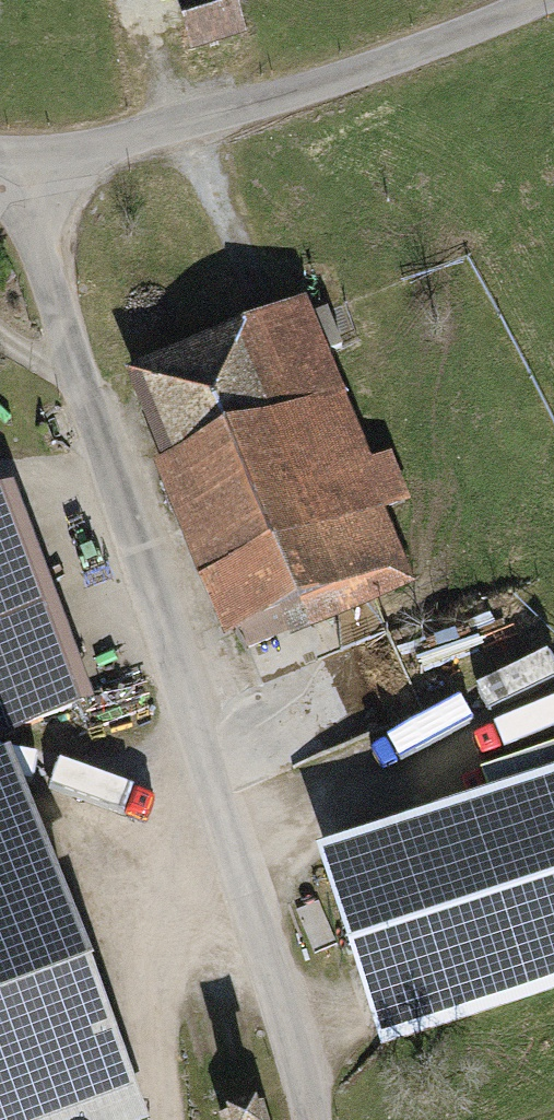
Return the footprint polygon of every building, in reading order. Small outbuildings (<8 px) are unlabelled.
[(248,38),(236,0),(176,0),(193,55),(248,38)] [(146,471),(227,664),(412,586),(381,513),(410,501),(390,453),(371,461),(328,360),(303,301),(118,378),(156,467),(146,471)] [(15,486),(0,491),(0,743),(96,707),(15,486)] [(553,772),(553,744),(413,781),(420,807),(553,772)] [(7,752),(0,755),(0,1119),(147,1119),(7,752)] [(379,1056),(553,1000),(553,779),(315,855),(379,1056)] [(218,1119),(268,1119),(263,1102),(217,1116),(218,1119)]
